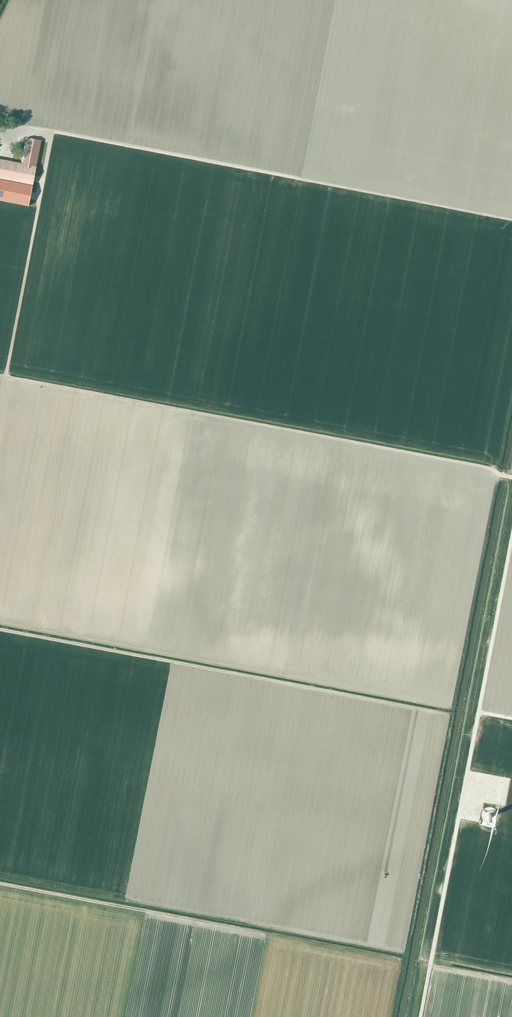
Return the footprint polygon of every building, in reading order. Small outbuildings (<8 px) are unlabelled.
[(32,186),(41,141),(26,138),(21,163),(0,159),(0,179),(32,186)] [(32,186),(0,180),(0,201),(28,206),(32,186)]
